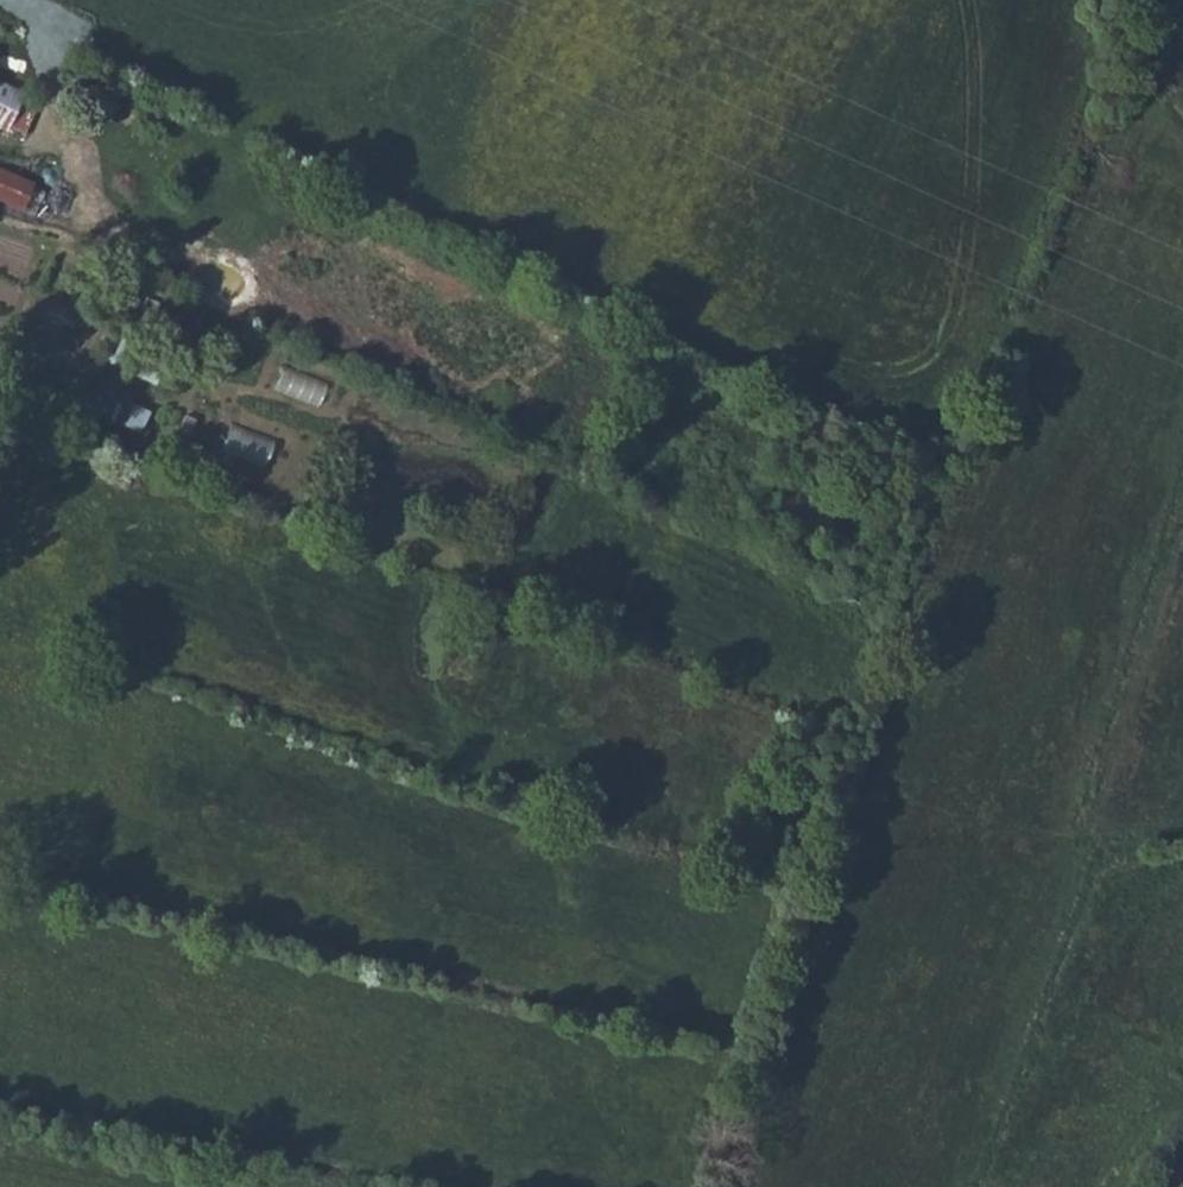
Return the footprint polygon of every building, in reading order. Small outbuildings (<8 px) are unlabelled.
[(22,138),(39,101),(0,83),(0,128),(22,138)] [(22,212),(34,184),(0,170),(0,202),(22,212)] [(82,407),(138,432),(151,403),(95,378),(82,407)] [(263,465),(273,439),(229,421),(218,448),(263,465)]
